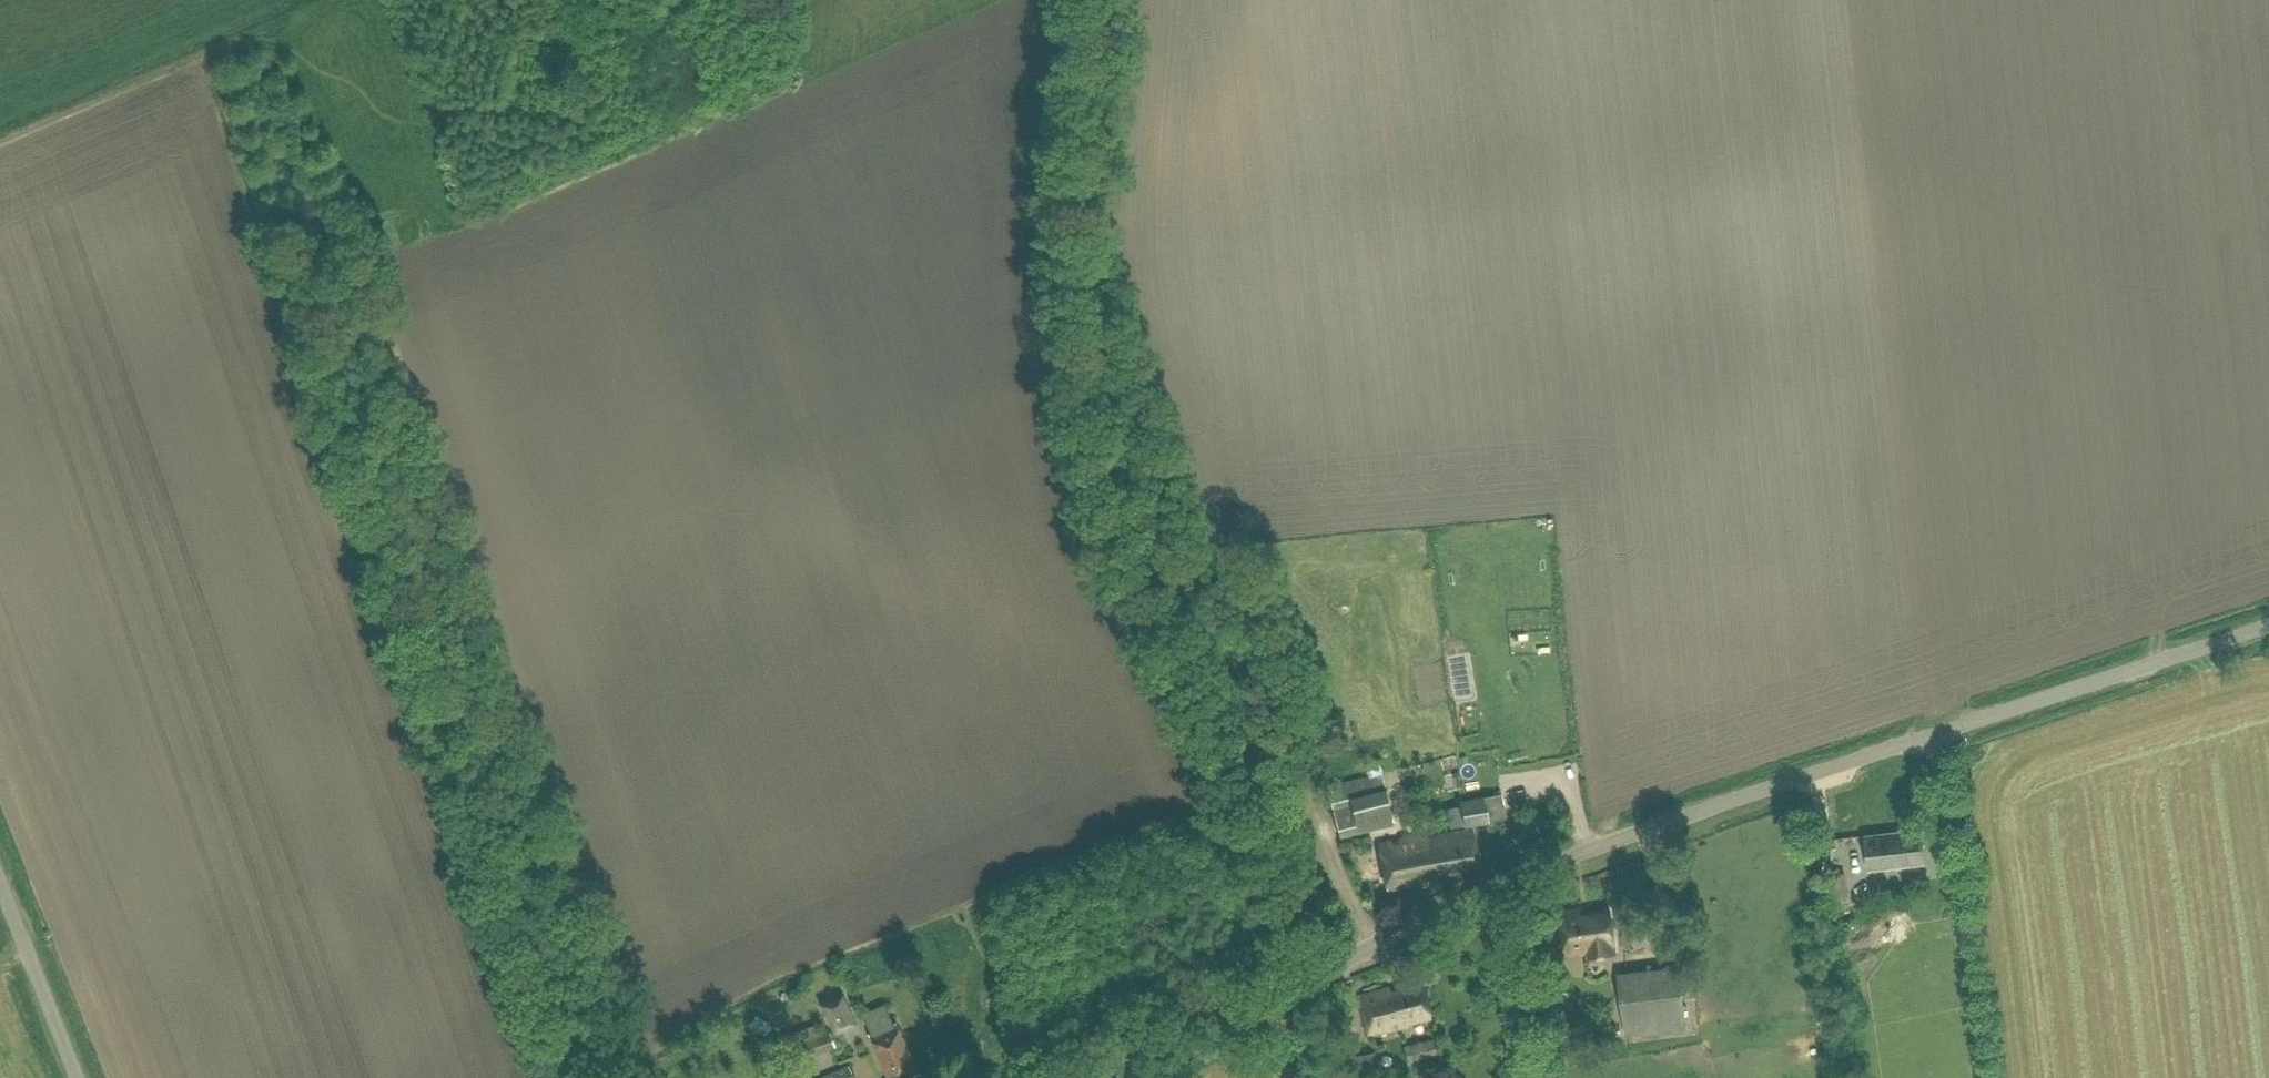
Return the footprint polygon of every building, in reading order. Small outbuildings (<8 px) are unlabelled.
[(1408,789),(1399,753),(1364,762),(1368,775),(1325,786),(1338,837),(1392,824),(1384,795),(1408,789)] [(1459,758),(1447,761),(1450,781),(1463,779),(1459,758)] [(1506,817),(1500,791),(1458,800),(1463,826),(1506,817)] [(1416,836),(1425,883),(1429,882),(1428,878),(1442,876),(1442,874),(1480,867),(1473,830),(1426,839),(1425,835),(1416,836)] [(1926,864),(1922,830),(1866,836),(1869,870),(1926,864)] [(1388,890),(1425,883),(1416,836),(1379,843),(1388,890)] [(1584,916),(1583,909),(1562,911),(1567,954),(1590,952),(1590,957),(1616,955),(1615,947),(1617,947),(1613,912),(1584,916)] [(1645,947),(1641,920),(1620,923),(1624,950),(1645,947)] [(1687,1026),(1681,977),(1619,985),(1626,1034),(1687,1026)] [(1431,1017),(1422,980),(1402,985),(1403,992),(1390,995),(1389,988),(1359,995),(1368,1034),(1406,1025),(1406,1023),(1431,1017)] [(855,1023),(842,994),(820,1004),(833,1033),(855,1023)] [(895,1021),(869,1032),(889,1077),(909,1077),(919,1073),(895,1021)] [(816,1037),(812,1025),(781,1035),(790,1062),(836,1046),(831,1032),(816,1037)] [(849,1066),(820,1077),(854,1077),(849,1066)]
